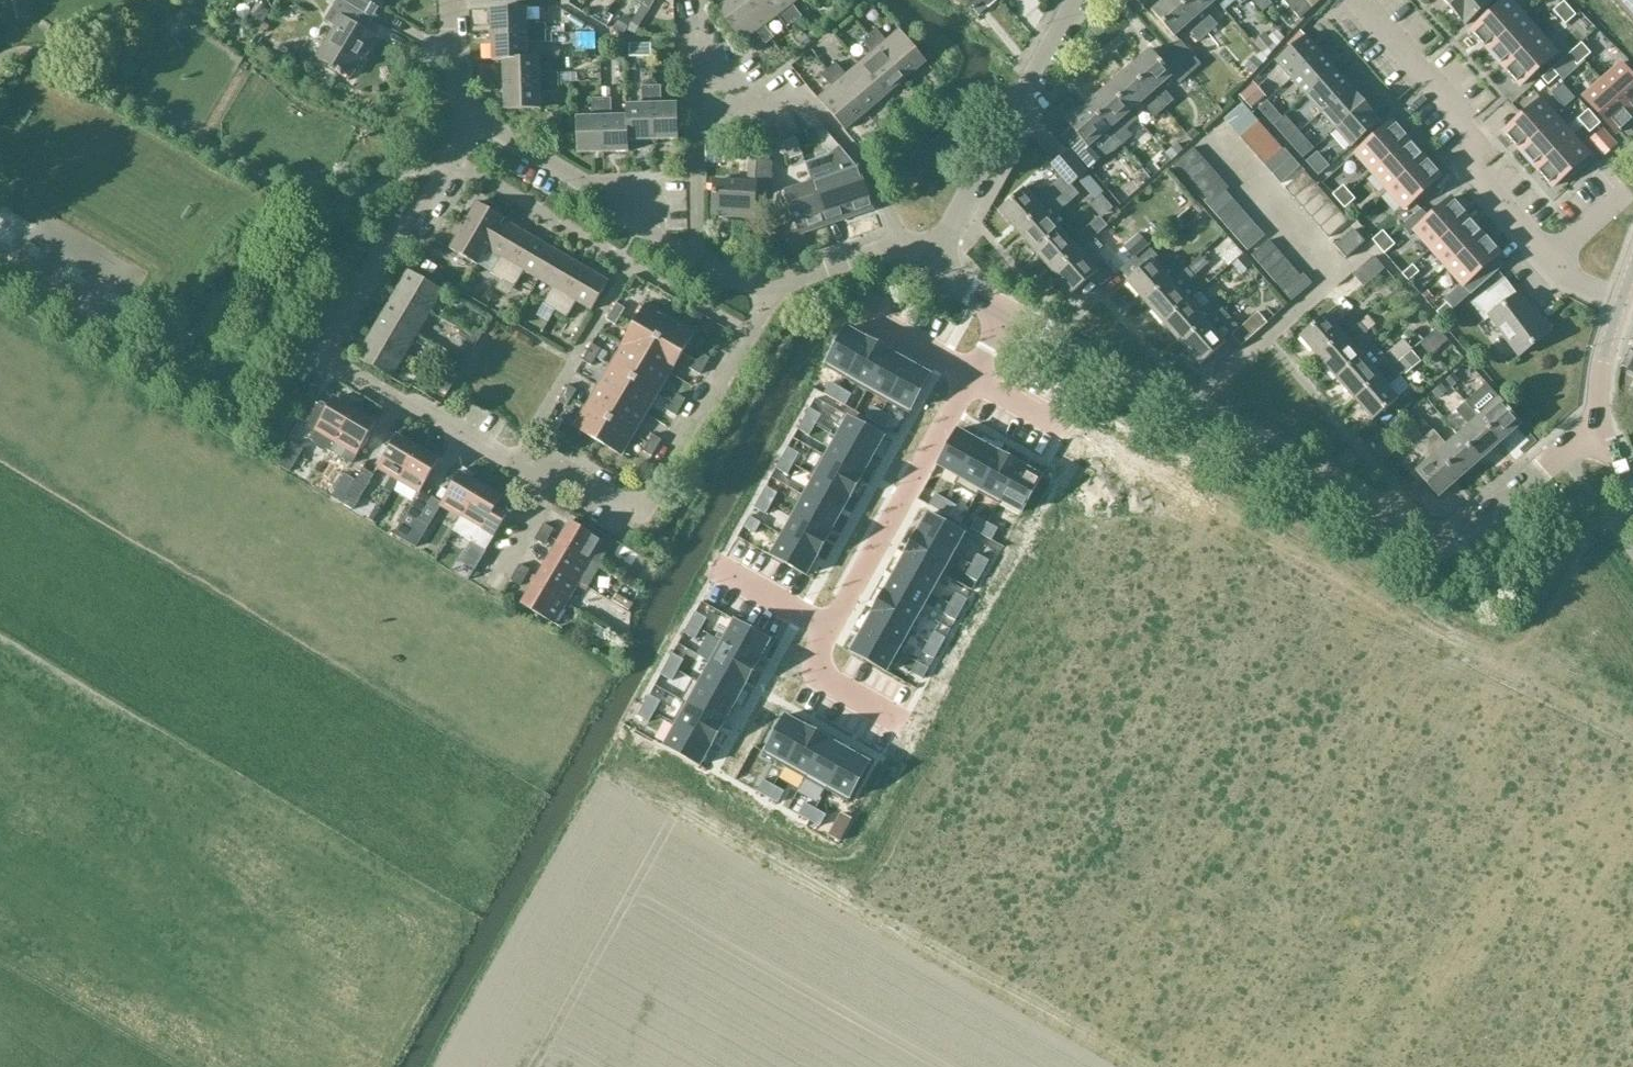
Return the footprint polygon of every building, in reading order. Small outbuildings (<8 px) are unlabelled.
[(366,13),(366,14),(343,0),(337,0),(325,20),(335,26),(317,57),(353,78),(379,37),(367,30),(374,19),(366,13)] [(366,14),(366,13),(373,2),(380,6),(384,0),(343,0),(366,14)] [(643,3),(632,22),(640,27),(651,8),(656,0),(645,0),(643,3)] [(765,25),(746,0),(729,0),(718,8),(743,42),(757,31),(766,44),(774,38),(765,25)] [(778,0),(746,0),(765,25),(778,15),(787,28),(795,22),(778,0)] [(795,22),(802,17),(793,4),(798,0),(778,0),(795,22)] [(997,0),(966,0),(979,15),(997,0)] [(1180,0),(1164,0),(1152,10),(1175,37),(1187,27),(1200,41),(1209,33),(1180,0)] [(1217,0),(1180,0),(1209,33),(1218,25),(1206,11),(1217,1),(1217,0)] [(1217,1),(1225,10),(1236,0),(1241,5),(1247,0),(1217,0),(1217,1)] [(1306,0),(1283,0),(1300,19),(1313,8),(1306,0)] [(1451,8),(1460,0),(1444,0),(1451,8)] [(1451,8),(1466,25),(1494,0),(1460,0),(1451,8)] [(1471,31),(1487,49),(1525,17),(1511,0),(1506,0),(1471,31)] [(1632,17),(1632,0),(1619,0),(1632,17)] [(1553,11),(1560,18),(1570,9),(1564,2),(1553,11)] [(492,9),(492,35),(546,33),(546,24),(528,25),(527,8),(492,9)] [(1576,16),(1570,9),(1560,18),(1566,25),(1576,16)] [(1525,17),(1487,49),(1503,67),(1541,34),(1525,17)] [(571,34),(596,34),(596,23),(570,24),(571,34)] [(875,30),(870,35),(907,78),(927,61),(899,30),(886,42),(875,30)] [(547,42),(546,33),(492,35),(493,61),(504,60),(529,59),(528,43),(547,42)] [(1277,48),(1264,33),(1253,43),(1266,58),(1277,48)] [(1557,53),(1541,34),(1503,67),(1519,86),(1557,53)] [(887,95),(907,78),(870,35),(862,41),(873,53),(860,64),(887,95)] [(1291,79),(1321,53),(1306,36),(1276,61),(1291,79)] [(1180,40),(1169,50),(1190,75),(1201,65),(1180,40)] [(1582,43),(1575,49),(1584,60),(1591,54),(1582,43)] [(1577,66),(1584,60),(1575,49),(1568,55),(1577,66)] [(1174,76),(1158,59),(1149,50),(1129,68),(1165,109),(1174,101),(1162,87),(1173,77),(1174,76)] [(1190,75),(1169,50),(1158,59),(1174,76),(1173,77),(1179,84),(1190,75)] [(1306,96),(1336,70),(1321,53),(1291,79),(1306,96)] [(540,59),(529,59),(504,60),(505,85),(559,82),(559,74),(540,74),(540,59)] [(866,112),(887,95),(860,64),(847,75),(836,63),(829,69),(866,112)] [(1632,114),(1632,77),(1621,63),(1603,80),(1632,114)] [(1165,109),(1129,68),(1108,85),(1132,113),(1143,103),(1155,117),(1165,109)] [(760,69),(746,75),(751,88),(766,82),(760,69)] [(846,130),(866,112),(829,69),(822,75),(832,87),(819,98),(846,130)] [(1542,78),(1548,85),(1559,76),(1553,69),(1542,78)] [(1321,113),(1351,87),(1336,70),(1306,96),(1321,113)] [(1245,88),(1257,102),(1273,89),(1261,75),(1245,88)] [(1584,96),(1617,134),(1632,120),(1632,114),(1603,80),(1584,96)] [(559,92),(559,82),(505,85),(506,110),(541,109),(541,93),(559,92)] [(1562,83),(1551,91),(1565,108),(1575,99),(1562,83)] [(1132,113),(1108,85),(1088,103),(1123,145),(1133,137),(1120,122),(1132,113)] [(653,140),(652,86),(643,86),(643,105),(627,105),(627,116),(629,140),(653,140)] [(661,86),(652,86),(653,140),(679,139),(678,104),(662,104),(661,86)] [(1337,130),(1366,104),(1351,87),(1321,113),(1337,130)] [(604,152),(602,98),(593,98),(594,117),(577,117),(578,153),(604,152)] [(630,151),(629,140),(627,116),(612,116),(612,98),(602,98),(604,152),(630,151)] [(1504,132),(1520,151),(1558,118),(1541,99),(1504,132)] [(1258,109),(1273,125),(1282,117),(1267,101),(1258,109)] [(1123,145),(1088,103),(1066,122),(1081,139),(1070,148),(1089,169),(1100,159),(1090,148),(1102,139),(1114,153),(1123,145)] [(1233,129),(1251,113),(1243,104),(1224,119),(1233,129)] [(1352,147),(1381,121),(1366,104),(1337,130),(1352,147)] [(1595,117),(1589,109),(1578,119),(1584,126),(1595,117)] [(1241,138),(1259,122),(1251,113),(1233,129),(1241,138)] [(1289,142),(1300,132),(1285,116),(1274,125),(1289,142)] [(1595,117),(1584,126),(1591,133),(1601,124),(1595,117)] [(1520,151),(1536,169),(1573,136),(1558,118),(1520,151)] [(1393,121),(1355,154),(1372,173),(1409,140),(1393,121)] [(1249,147),(1267,131),(1259,122),(1241,138),(1249,147)] [(1257,156),(1275,140),(1267,131),(1249,147),(1257,156)] [(1289,142),(1304,158),(1314,148),(1300,132),(1289,142)] [(1536,169),(1552,187),(1590,154),(1573,136),(1536,169)] [(803,155),(798,139),(785,143),(789,159),(803,155)] [(1265,166),(1284,150),(1275,140),(1257,156),(1265,166)] [(1409,140),(1372,173),(1387,191),(1425,157),(1409,140)] [(1183,150),(1178,143),(1166,153),(1172,160),(1183,150)] [(724,162),(724,145),(706,145),(706,162),(724,162)] [(841,173),(813,183),(825,218),(841,213),(843,219),(873,209),(860,170),(840,146),(827,156),(841,173)] [(1182,176),(1204,156),(1195,146),(1173,166),(1182,176)] [(1018,232),(1069,187),(1071,185),(1087,171),(1068,149),(1051,165),(1062,178),(1041,195),(1031,183),(999,210),(1018,232)] [(1273,175),(1291,158),(1284,150),(1265,166),(1273,175)] [(1306,162),(1318,176),(1330,166),(1317,152),(1306,162)] [(1191,186),(1213,167),(1204,156),(1182,176),(1191,186)] [(1293,157),(1291,158),(1273,175),(1281,183),(1301,166),(1293,157)] [(1425,157),(1387,191),(1404,209),(1442,176),(1425,157)] [(771,162),(756,161),(751,161),(749,183),(715,181),(713,212),(728,213),(728,215),(754,217),(755,197),(769,198),(771,162)] [(1126,196),(1146,183),(1133,165),(1114,179),(1126,196)] [(1199,196),(1222,177),(1213,167),(1191,186),(1199,196)] [(1295,199),(1315,182),(1306,172),(1286,189),(1295,199)] [(1208,206),(1227,190),(1230,187),(1222,177),(1199,196),(1208,206)] [(1304,209),(1323,191),(1315,182),(1295,199),(1304,209)] [(825,218),(813,183),(774,196),(784,224),(797,220),(801,233),(827,224),(825,218)] [(1036,252),(1063,229),(1070,223),(1060,212),(1079,194),(1071,185),(1069,187),(1018,232),(1036,252)] [(1339,202),(1349,193),(1343,185),(1333,195),(1339,202)] [(1216,215),(1235,199),(1227,190),(1208,206),(1216,215)] [(1312,219),(1332,201),(1323,191),(1304,209),(1312,219)] [(1345,209),(1356,200),(1349,193),(1339,202),(1345,209)] [(1077,207),(1083,222),(1109,211),(1103,197),(1077,207)] [(1422,210),(1402,227),(1410,236),(1415,232),(1431,250),(1468,216),(1452,198),(1429,218),(1422,210)] [(1224,224),(1242,208),(1235,199),(1216,215),(1224,224)] [(1321,229),(1341,211),(1332,201),(1312,219),(1321,229)] [(463,215),(459,222),(492,241),(504,220),(505,218),(478,202),(468,218),(463,215)] [(1232,233),(1250,217),(1242,208),(1224,224),(1232,233)] [(1350,221),(1341,211),(1321,229),(1330,239),(1350,221)] [(1468,216),(1431,250),(1446,268),(1484,234),(1468,216)] [(1054,273),(1095,237),(1107,226),(1099,217),(1079,234),(1070,223),(1063,229),(1036,252),(1054,273)] [(1258,226),(1250,217),(1232,233),(1240,242),(1258,226)] [(504,220),(492,241),(487,249),(501,257),(492,273),(504,280),(530,235),(504,220)] [(487,249),(492,241),(459,222),(455,229),(460,232),(451,249),(478,265),(487,249)] [(1265,235),(1258,226),(1240,242),(1248,251),(1265,235)] [(1337,246),(1347,258),(1366,242),(1356,230),(1337,246)] [(1384,231),(1373,241),(1379,248),(1390,238),(1384,231)] [(1484,234),(1446,268),(1471,295),(1504,266),(1496,257),(1500,253),(1484,234)] [(526,272),(539,279),(556,251),(543,243),(530,235),(504,280),(516,287),(525,271),(526,272)] [(1103,246),(1095,237),(1054,273),(1072,294),(1099,271),(1089,259),(1103,246)] [(1390,238),(1379,248),(1385,254),(1396,245),(1390,238)] [(1252,255),(1260,264),(1277,249),(1269,240),(1252,255)] [(1145,303),(1186,267),(1178,258),(1167,267),(1151,249),(1138,260),(1136,256),(1120,270),(1129,280),(1126,282),(1127,283),(1128,283),(1145,303)] [(1268,273),(1285,258),(1277,249),(1260,264),(1268,273)] [(544,304),(556,311),(582,266),(556,251),(539,279),(553,288),(544,304)] [(1364,287),(1385,269),(1374,256),(1352,275),(1364,287)] [(1275,282),(1293,267),(1285,258),(1268,273),(1275,282)] [(1163,324),(1190,300),(1180,289),(1195,276),(1194,276),(1200,271),(1192,262),(1186,267),(1145,303),(1163,324)] [(1413,265),(1403,274),(1409,282),(1420,272),(1413,265)] [(556,311),(568,318),(577,302),(592,310),(609,282),(582,266),(556,311)] [(1301,276),(1293,267),(1275,282),(1283,291),(1301,276)] [(409,270),(396,292),(431,313),(444,290),(409,270)] [(1304,273),(1301,276),(1283,291),(1292,301),(1313,283),(1304,273)] [(1518,356),(1552,332),(1540,315),(1535,318),(1529,310),(1530,309),(1519,294),(1517,295),(1505,279),(1487,293),(1487,292),(1472,303),(1485,320),(1489,317),(1518,356)] [(431,313),(396,292),(383,314),(418,334),(431,313)] [(1182,344),(1223,308),(1214,299),(1204,308),(1194,297),(1190,300),(1163,324),(1182,344)] [(620,316),(625,308),(617,303),(612,311),(620,316)] [(1436,312),(1442,319),(1442,320),(1453,310),(1447,303),(1436,312)] [(659,339),(671,318),(647,304),(634,325),(659,339)] [(1240,328),(1223,308),(1182,344),(1200,365),(1233,337),(1241,346),(1268,323),(1258,312),(1240,328)] [(620,316),(612,311),(607,320),(616,324),(620,316)] [(1300,337),(1318,358),(1360,323),(1352,313),(1337,326),(1327,314),(1300,337)] [(418,334),(383,314),(371,335),(405,356),(418,334)] [(1336,379),(1363,356),(1354,344),(1368,332),(1376,325),(1368,316),(1360,323),(1318,358),(1336,379)] [(696,333),(671,318),(659,339),(683,354),(696,333)] [(647,359),(659,339),(634,325),(622,346),(623,346),(623,345),(647,359)] [(475,328),(470,336),(479,341),(484,333),(475,328)] [(846,328),(827,362),(849,375),(869,339),(868,338),(867,339),(846,328)] [(392,378),(405,356),(371,335),(357,358),(392,378)] [(473,350),(479,341),(470,336),(465,345),(473,350)] [(671,375),(683,354),(659,339),(647,359),(671,373),(670,374),(671,375)] [(869,339),(849,375),(869,386),(889,350),(869,339)] [(596,357),(601,349),(593,344),(592,344),(588,352),(596,357)] [(635,380),(647,359),(623,345),(623,346),(611,366),(635,380)] [(889,350),(869,386),(890,398),(909,363),(890,352),(890,351),(889,350)] [(1421,362),(1412,350),(1396,363),(1406,375),(1421,362)] [(591,365),(596,357),(588,352),(583,361),(591,365)] [(705,366),(710,358),(701,353),(697,361),(705,366)] [(1354,399),(1396,364),(1388,355),(1373,367),(1363,356),(1336,379),(1354,399)] [(659,394),(670,374),(671,373),(647,359),(635,380),(659,394)] [(700,374),(705,366),(697,361),(692,369),(700,374)] [(909,363),(890,398),(912,410),(931,375),(909,363)] [(1404,373),(1396,364),(1354,399),(1373,421),(1400,398),(1389,386),(1404,373)] [(635,380),(611,366),(599,386),(623,400),(635,380)] [(445,379),(453,384),(458,376),(450,371),(445,379)] [(448,393),(453,384),(445,379),(440,388),(448,393)] [(647,414),(659,394),(635,380),(623,400),(647,414)] [(831,383),(824,394),(835,400),(841,388),(831,383)] [(1475,394),(1466,402),(1502,443),(1523,425),(1488,384),(1476,394),(1475,394)] [(572,398),(577,390),(568,385),(563,393),(572,398)] [(611,421),(623,400),(599,386),(587,407),(611,421)] [(841,388),(835,400),(845,406),(852,394),(841,388)] [(567,406),(572,398),(563,393),(559,402),(567,406)] [(685,399),(677,394),(672,402),(681,407),(685,399)] [(331,452),(356,410),(335,398),(310,439),(313,441),(315,446),(323,451),(327,450),(331,452)] [(634,435),(647,414),(623,400),(611,421),(634,435)] [(681,407),(672,402),(668,410),(676,415),(681,407)] [(1481,461),(1502,443),(1466,402),(1457,410),(1469,425),(1458,434),(1481,461)] [(872,406),(866,417),(876,423),(883,412),(872,406)] [(611,421),(587,407),(574,428),(598,442),(611,421)] [(810,409),(804,419),(816,425),(821,415),(810,409)] [(356,410),(331,452),(352,464),(377,423),(356,410)] [(883,412),(876,423),(887,429),(893,418),(883,412)] [(1439,498),(1461,479),(1425,438),(1404,414),(1395,422),(1428,460),(1416,471),(1439,498)] [(849,417),(838,437),(872,457),(884,436),(849,417)] [(804,419),(798,429),(810,436),(816,425),(804,419)] [(622,456),(634,435),(611,421),(598,442),(622,456)] [(957,430),(938,465),(959,476),(955,484),(979,442),(957,430)] [(1461,479),(1481,461),(1458,434),(1446,444),(1434,430),(1425,438),(1461,479)] [(399,481),(419,448),(398,435),(378,468),(399,481)] [(661,440),(653,435),(648,443),(657,448),(661,440)] [(838,437),(827,457),(863,477),(863,476),(862,475),(872,457),(838,437)] [(979,442),(955,484),(976,496),(1000,453),(999,452),(999,453),(979,442)] [(304,450),(293,443),(279,465),(291,472),(304,450)] [(657,448),(648,443),(643,451),(652,456),(657,448)] [(440,460),(419,448),(399,481),(420,493),(440,460)] [(788,448),(782,458),(794,464),(800,454),(788,448)] [(1000,453),(976,496),(977,496),(979,493),(999,504),(1021,464),(1000,453)] [(827,457),(816,476),(852,497),(863,477),(827,457)] [(782,458),(776,468),(788,475),(794,464),(782,458)] [(1021,464),(999,504),(1000,505),(1002,501),(1023,512),(1042,477),(1021,466),(1022,465),(1021,464)] [(364,468),(356,481),(343,503),(354,510),(375,475),(364,468)] [(441,506),(461,518),(462,518),(481,485),(471,479),(474,475),(464,469),(461,473),(460,473),(441,506)] [(1088,469),(1068,506),(1088,517),(1109,480),(1108,479),(1108,480),(1088,469)] [(343,503),(356,481),(345,474),(332,497),(343,503)] [(816,476),(805,496),(840,515),(850,497),(851,498),(852,497),(816,476)] [(1109,480),(1088,517),(1109,529),(1130,491),(1109,480)] [(502,498),(481,485),(462,518),(461,518),(453,531),(485,551),(508,514),(497,508),(502,498)] [(766,487),(760,497),(772,504),(778,493),(766,487)] [(1130,491),(1109,529),(1131,541),(1151,504),(1131,493),(1131,492),(1130,491)] [(936,494),(929,506),(940,511),(946,500),(936,494)] [(805,496),(794,516),(830,536),(831,535),(829,534),(840,515),(805,496)] [(760,497),(754,508),(766,514),(772,504),(760,497)] [(406,541),(419,519),(427,506),(415,499),(394,534),(406,541)] [(946,500),(940,511),(950,517),(957,505),(946,500)] [(917,533),(957,556),(957,555),(953,552),(964,533),(929,514),(918,533),(917,533)] [(750,516),(744,527),(755,533),(761,523),(750,516)] [(794,516),(783,535),(819,555),(830,536),(794,516)] [(977,517),(971,529),(981,535),(988,523),(977,517)] [(430,525),(419,519),(406,541),(416,548),(430,525)] [(571,522),(559,543),(599,567),(609,550),(608,543),(604,541),(571,522)] [(544,523),(539,531),(550,537),(555,529),(544,523)] [(988,523),(981,535),(992,540),(998,529),(988,523)] [(545,545),(550,537),(539,531),(535,539),(545,545)] [(917,533),(906,553),(946,575),(957,556),(917,533)] [(783,535),(772,556),(806,575),(817,555),(818,556),(819,555),(783,535)] [(599,567),(559,543),(547,563),(580,583),(587,587),(599,567)] [(906,555),(896,573),(931,592),(941,574),(945,576),(946,575),(906,553),(905,554),(906,555)] [(978,554),(972,565),(983,571),(989,561),(978,554)] [(476,567),(466,561),(459,573),(468,579),(476,567)] [(580,583),(547,563),(535,584),(568,603),(580,583)] [(520,564),(515,572),(525,578),(530,570),(520,564)] [(972,565),(966,575),(978,582),(983,571),(972,565)] [(521,586),(525,578),(515,572),(511,580),(521,586)] [(884,591),(884,592),(920,612),(931,592),(896,573),(886,592),(884,591)] [(555,624),(568,603),(535,584),(522,605),(555,624)] [(884,592),(873,611),(913,634),(913,633),(909,631),(920,612),(884,592)] [(634,603),(617,593),(612,601),(629,612),(634,603)] [(956,593),(950,604),(962,610),(967,600),(956,593)] [(950,604),(944,614),(956,621),(962,610),(950,604)] [(874,613),(863,632),(902,653),(913,634),(873,611),(872,613),(874,613)] [(696,612),(690,623),(701,629),(707,619),(696,612)] [(736,621),(724,642),(759,662),(760,661),(759,661),(770,640),(736,621)] [(690,623),(684,633),(696,640),(701,629),(690,623)] [(863,632),(852,653),(886,672),(897,652),(901,655),(902,653),(863,632)] [(934,632),(929,642),(940,649),(946,638),(934,632)] [(724,642),(712,663),(748,683),(759,662),(724,642)] [(929,642),(923,653),(934,659),(940,649),(929,642)] [(673,654),(667,664),(678,671),(684,660),(673,654)] [(917,662),(911,673),(923,679),(929,669),(917,662)] [(694,678),(693,679),(735,703),(746,683),(747,684),(748,683),(712,663),(701,682),(694,678)] [(667,664),(661,675),(672,681),(678,671),(667,664)] [(693,679),(681,700),(725,724),(725,723),(724,723),(735,703),(693,679)] [(650,695),(644,706),(655,712),(661,702),(650,695)] [(684,703),(673,722),(713,745),(725,724),(681,700),(681,701),(684,703)] [(644,706),(638,716),(649,722),(655,712),(644,706)] [(785,716),(763,755),(785,767),(807,727),(806,726),(806,728),(785,716)] [(677,726),(665,747),(700,766),(711,745),(712,746),(713,745),(673,722),(673,724),(677,726)] [(807,727),(785,767),(806,778),(828,738),(807,727)] [(828,738),(806,778),(807,779),(809,775),(828,785),(825,789),(826,790),(848,751),(828,740),(829,739),(828,738)] [(848,751),(826,790),(848,802),(870,763),(848,751)] [(764,780),(757,791),(768,797),(774,786),(764,780)] [(774,786),(768,797),(778,803),(784,791),(774,786)] [(806,803),(799,815),(810,821),(816,809),(806,803)] [(816,809),(810,821),(820,827),(827,815),(816,809)] [(1621,903),(1632,909),(1632,880),(1632,881),(1621,903)] [(1537,1052),(1529,1066),(1564,1066),(1537,1052)] [(1421,1055),(1414,1066),(1443,1066),(1421,1055)] [(1573,1056),(1567,1066),(1593,1066),(1573,1056)]
